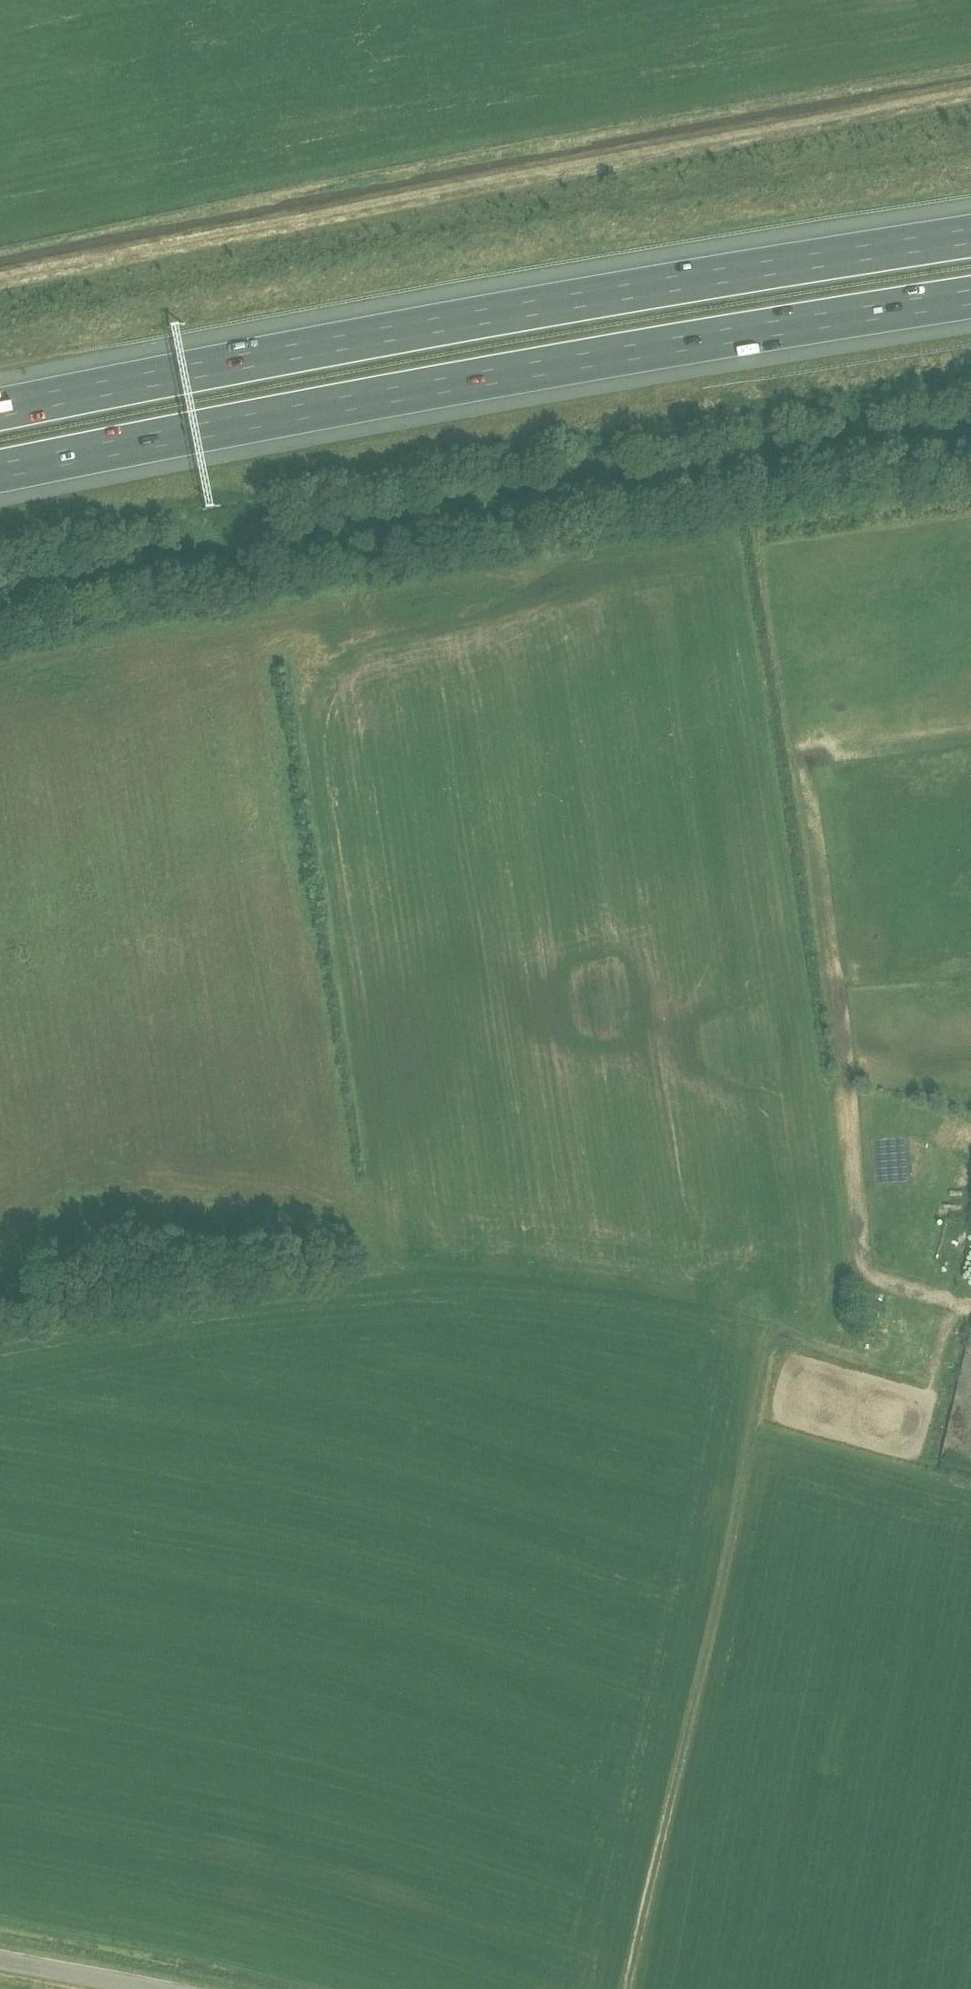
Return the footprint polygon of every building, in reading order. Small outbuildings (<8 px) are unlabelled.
[(942,1460),(970,1467),(970,1332),(942,1460)]
